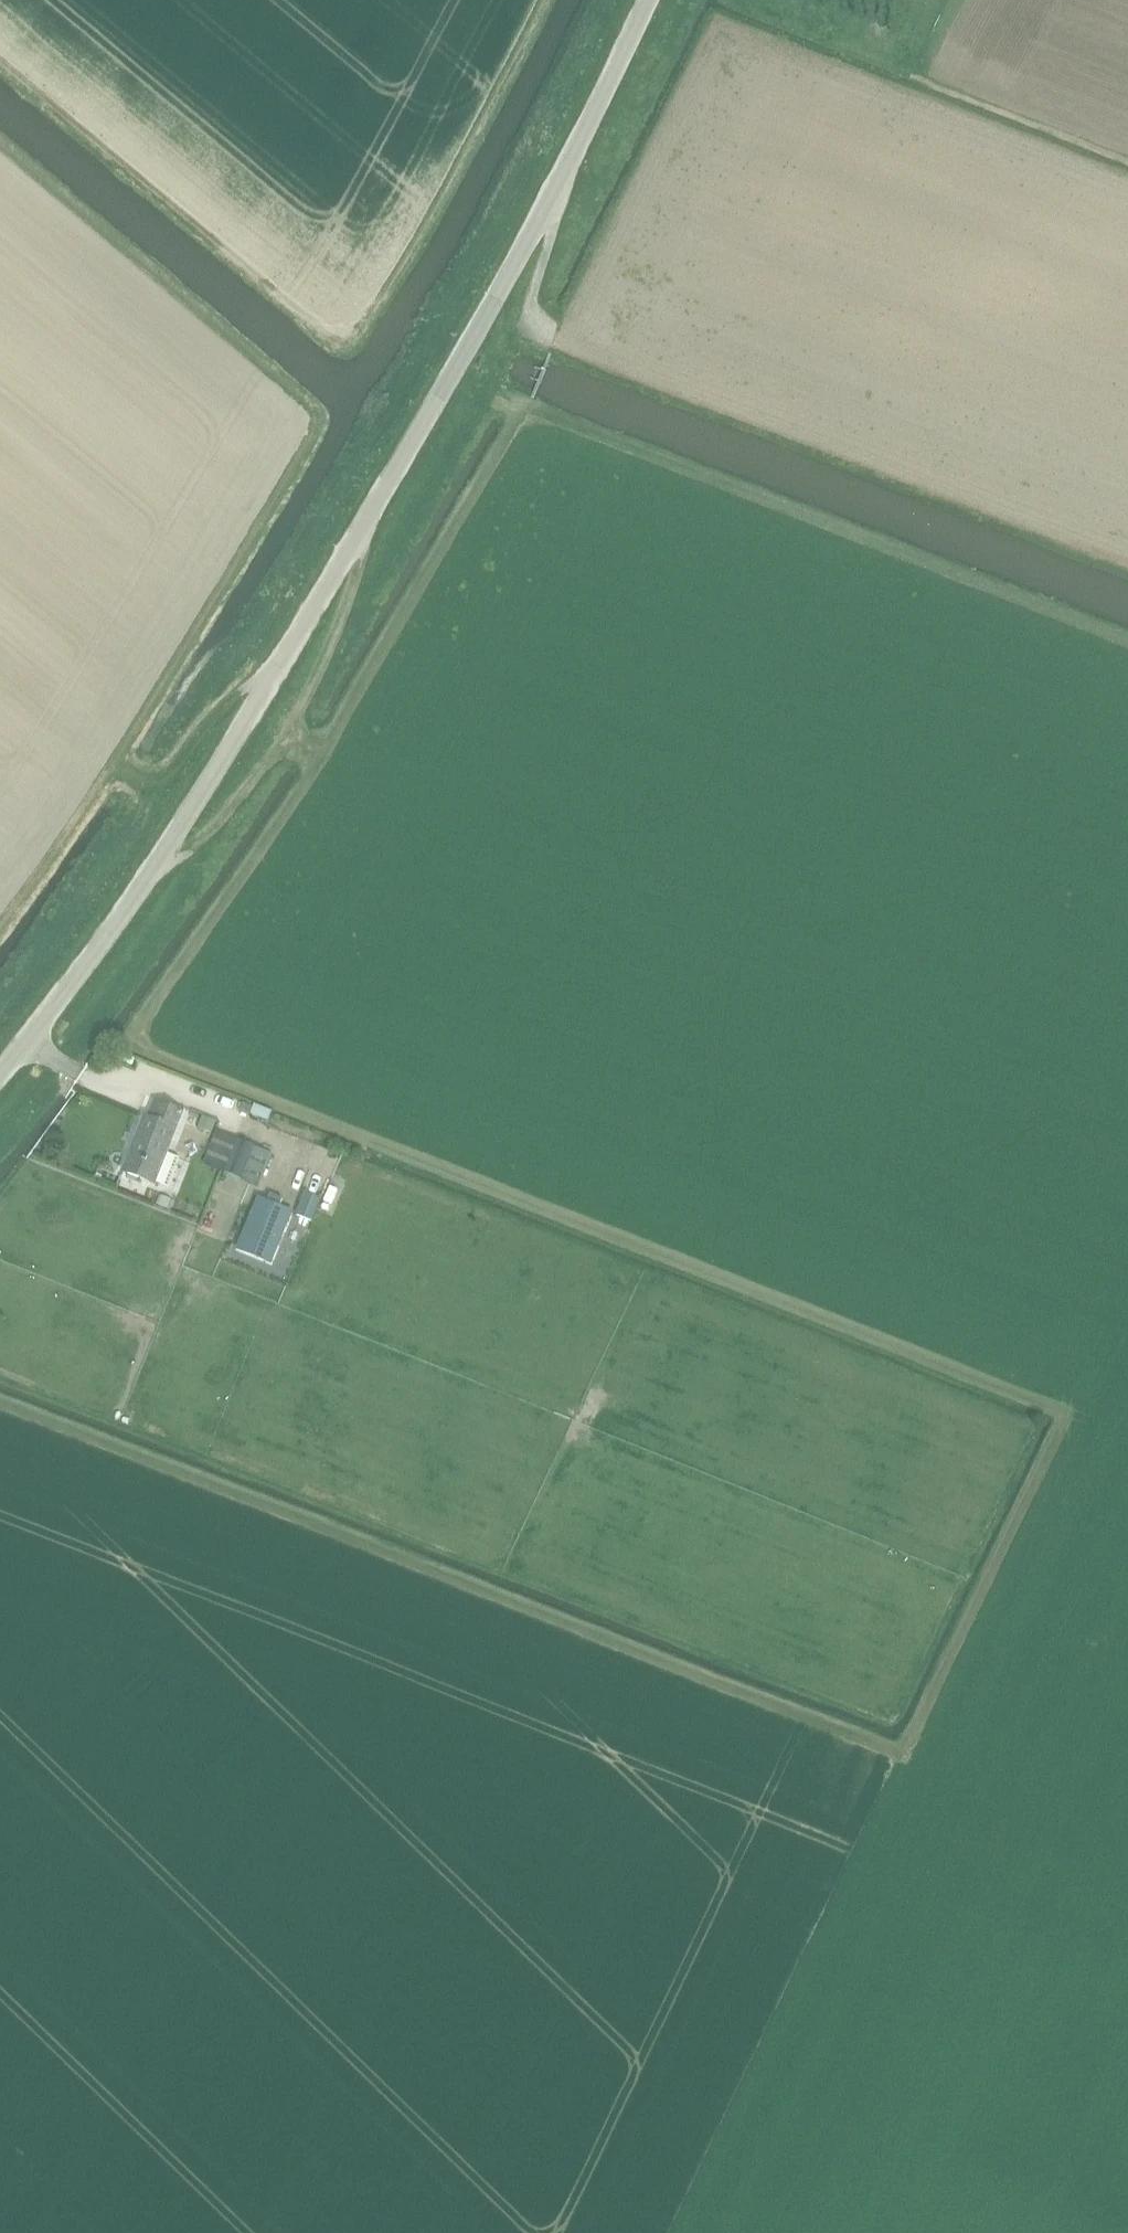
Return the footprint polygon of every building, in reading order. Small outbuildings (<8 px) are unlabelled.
[(155,1185),(156,1183),(169,1188),(181,1159),(167,1154),(183,1114),(155,1103),(149,1119),(145,1118),(123,1172),(155,1185)] [(212,1133),(216,1121),(203,1116),(202,1119),(191,1115),(188,1125),(212,1133)] [(205,1165),(222,1171),(260,1186),(273,1154),(218,1132),(215,1141),(208,1156),(205,1165)] [(306,1194),(297,1215),(312,1221),(320,1200),(306,1194)] [(259,1200),(238,1249),(272,1263),(292,1214),(259,1200)]
